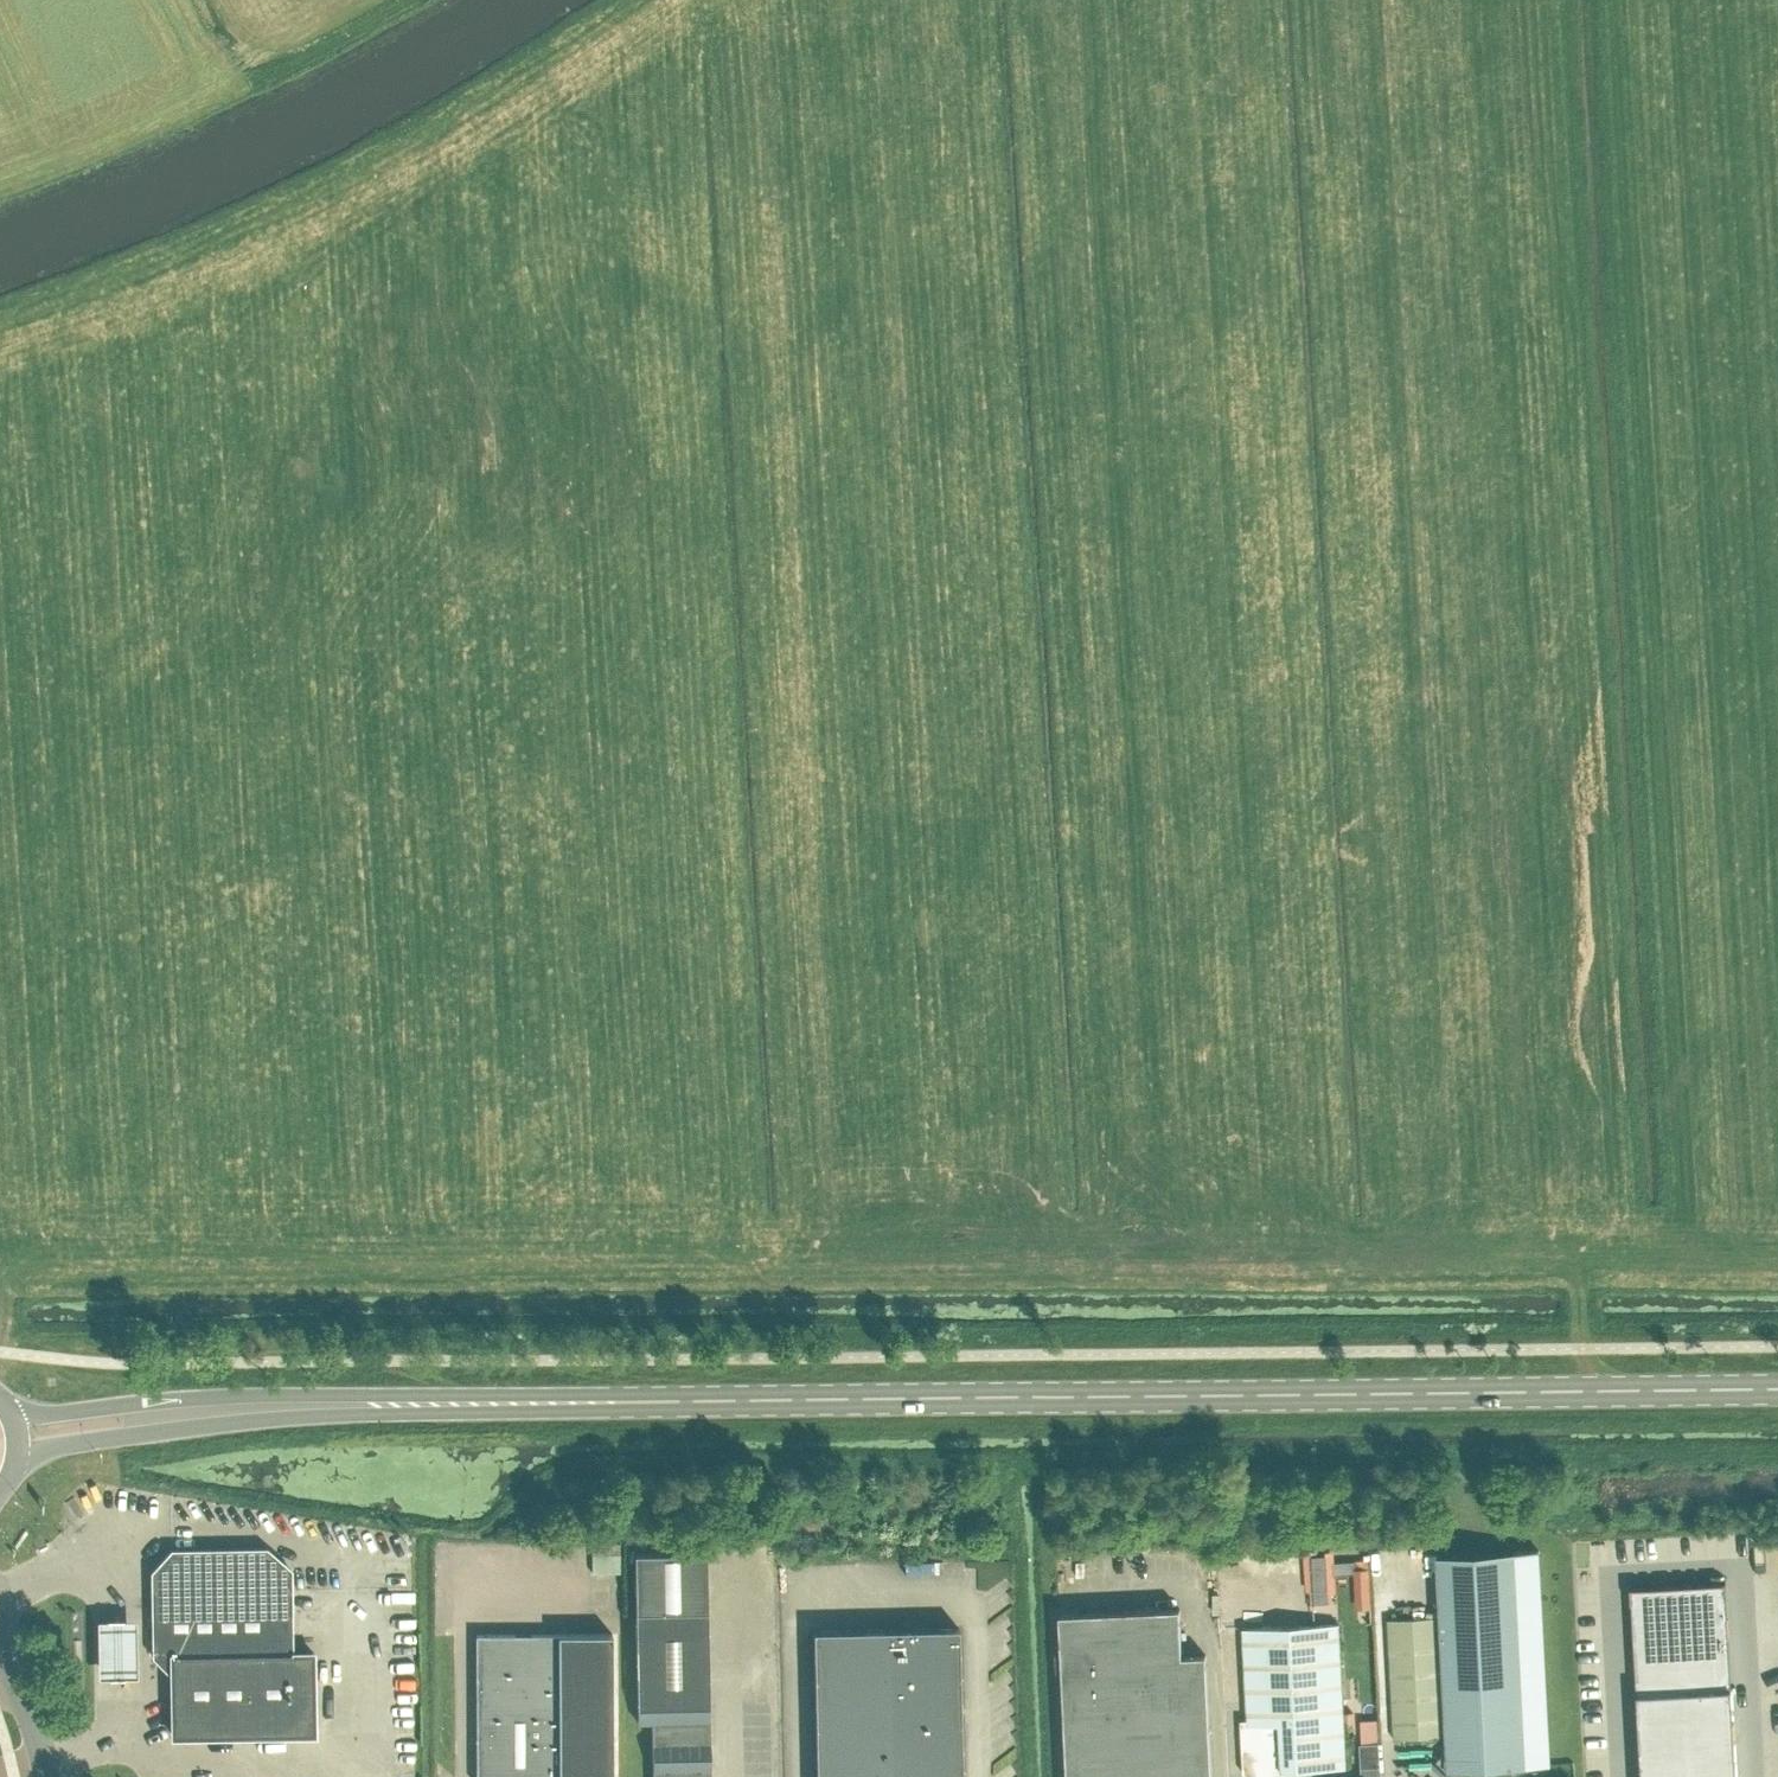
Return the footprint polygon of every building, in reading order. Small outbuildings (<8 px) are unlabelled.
[(591,1553),(619,1553),(619,1542),(591,1542),(591,1553)] [(173,1735),(314,1733),(313,1652),(292,1652),(291,1568),(267,1547),(171,1549),(152,1571),(153,1655),(172,1675),(173,1735)] [(635,1611),(638,1719),(653,1719),(654,1776),(711,1776),(710,1718),(706,1609),(705,1550),(634,1552),(635,1611)] [(1447,1733),(1447,1740),(1448,1758),(1461,1769),(1472,1768),(1472,1774),(1472,1776),(1513,1776),(1512,1766),(1527,1765),(1519,1621),(1515,1552),(1437,1556),(1441,1616),(1447,1733)] [(1369,1567),(1354,1568),(1356,1596),(1371,1595),(1369,1567)] [(1726,1581),(1631,1586),(1637,1693),(1732,1687),(1726,1581)] [(1207,1653),(1183,1654),(1181,1607),(1060,1612),(1068,1776),(1212,1776),(1207,1653)] [(1394,1736),(1444,1733),(1438,1616),(1388,1619),(1394,1736)] [(123,1618),(99,1619),(99,1676),(125,1676),(137,1676),(136,1618),(123,1618)] [(1289,1769),(1346,1766),(1339,1622),(1244,1627),(1248,1718),(1241,1718),(1244,1772),(1250,1776),(1282,1776),(1289,1769)] [(960,1628),(813,1631),(817,1776),(963,1776),(960,1628)] [(612,1633),(476,1634),(476,1776),(613,1776),(612,1633)] [(1637,1693),(1641,1776),(1737,1776),(1732,1687),(1637,1693)] [(1380,1742),(1360,1743),(1362,1776),(1382,1776),(1380,1742)]
